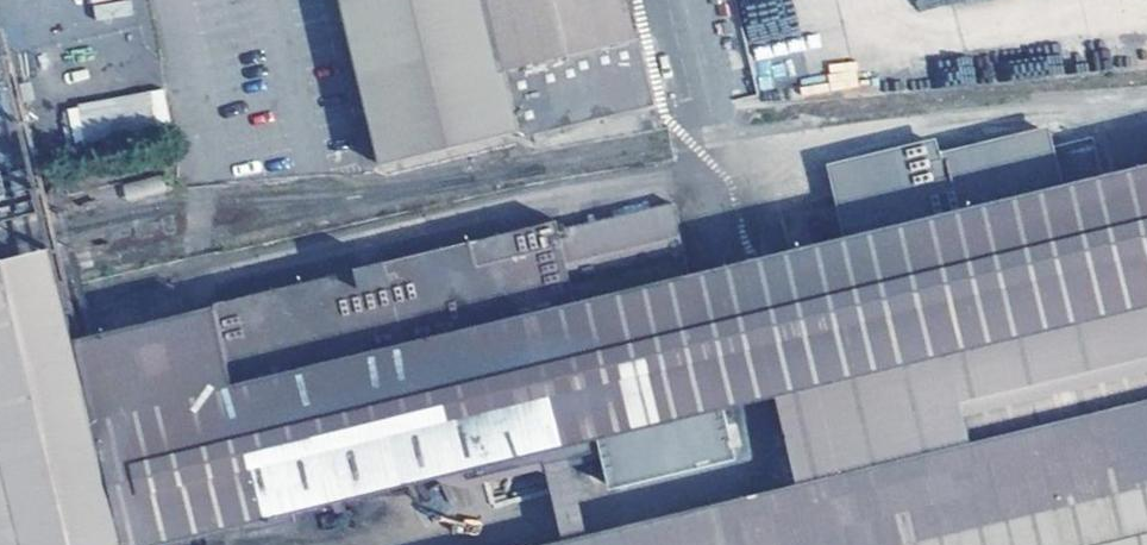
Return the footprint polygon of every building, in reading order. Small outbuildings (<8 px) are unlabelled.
[(96,19),(131,12),(128,0),(92,0),(96,19)] [(613,0),(327,0),(365,151),(496,118),(482,58),(619,25),(613,0)] [(828,62),(830,89),(858,87),(856,60),(828,62)] [(66,102),(71,144),(169,132),(164,91),(66,102)] [(979,188),(904,207),(878,213),(837,223),(676,261),(655,188),(542,212),(540,203),(369,241),(372,250),(52,327),(34,248),(0,256),(0,544),(88,544),(106,541),(514,444),(536,535),(495,544),(1146,544),(1146,148),(979,188)] [(898,180),(904,207),(979,188),(980,182),(978,175),(972,171),(968,170),(958,173),(958,168),(898,180)] [(125,185),(128,197),(162,188),(159,176),(125,185)] [(829,190),(837,223),(878,213),(870,180),(829,190)]
